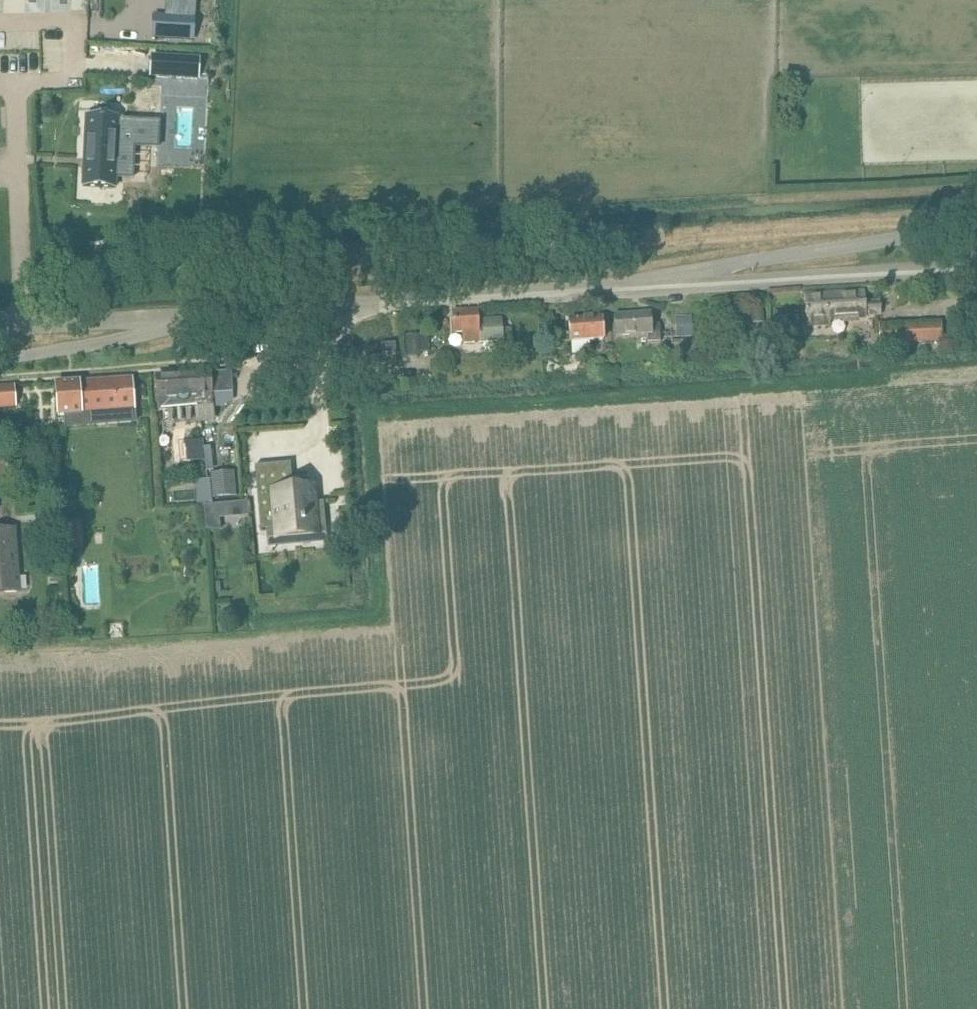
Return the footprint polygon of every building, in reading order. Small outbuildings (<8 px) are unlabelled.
[(151,15),(150,39),(194,42),(196,3),(165,1),(164,16),(151,15)] [(150,55),(149,77),(198,80),(200,58),(152,56),(150,55)] [(86,117),(83,187),(115,188),(115,177),(131,178),(133,146),(157,147),(158,123),(118,121),(118,119),(104,118),(104,116),(100,116),(100,117),(86,117)] [(874,301),(864,302),(863,295),(806,299),(807,312),(805,312),(805,315),(807,315),(808,327),(829,325),(828,318),(864,316),(864,315),(875,315),(874,301)] [(484,326),(478,327),(477,310),(452,311),(453,333),(462,332),(463,344),(501,342),(502,346),(512,345),(511,329),(501,329),(500,318),(483,319),(484,326)] [(616,337),(647,334),(647,343),(660,342),(659,325),(652,325),(650,311),(614,315),(616,337)] [(763,323),(763,312),(750,313),(751,324),(763,323)] [(569,318),(571,354),(590,353),(590,342),(603,341),(602,316),(569,318)] [(692,337),(691,316),(674,316),(675,338),(692,337)] [(884,324),(878,324),(879,346),(885,346),(941,343),(939,321),(912,322),(884,324)] [(428,335),(405,336),(406,357),(420,357),(420,353),(428,353),(428,335)] [(381,357),(394,356),(393,345),(381,346),(381,357)] [(210,373),(155,376),(157,411),(166,410),(167,425),(171,425),(170,410),(175,410),(176,425),(181,424),(180,410),(184,409),(185,424),(190,424),(188,409),(193,409),(194,426),(214,425),(213,407),(212,394),(232,393),(230,372),(210,373)] [(130,380),(57,385),(57,387),(60,416),(63,416),(133,410),(130,380)] [(0,386),(0,410),(16,408),(14,385),(0,386)] [(187,462),(204,460),(202,447),(201,440),(184,442),(187,462)] [(211,446),(202,447),(204,460),(205,471),(214,470),(211,446)] [(323,502),(313,503),(312,491),(292,492),(290,463),(254,466),(260,531),(265,531),(267,549),(327,543),(323,502)] [(234,472),(209,474),(211,499),(236,497),(234,472)] [(246,502),(217,505),(218,518),(247,516),(246,502)] [(217,505),(203,506),(205,530),(219,529),(218,518),(217,505)] [(80,522),(66,522),(67,551),(80,551),(80,522)] [(19,592),(15,528),(0,529),(0,594),(19,592)]
